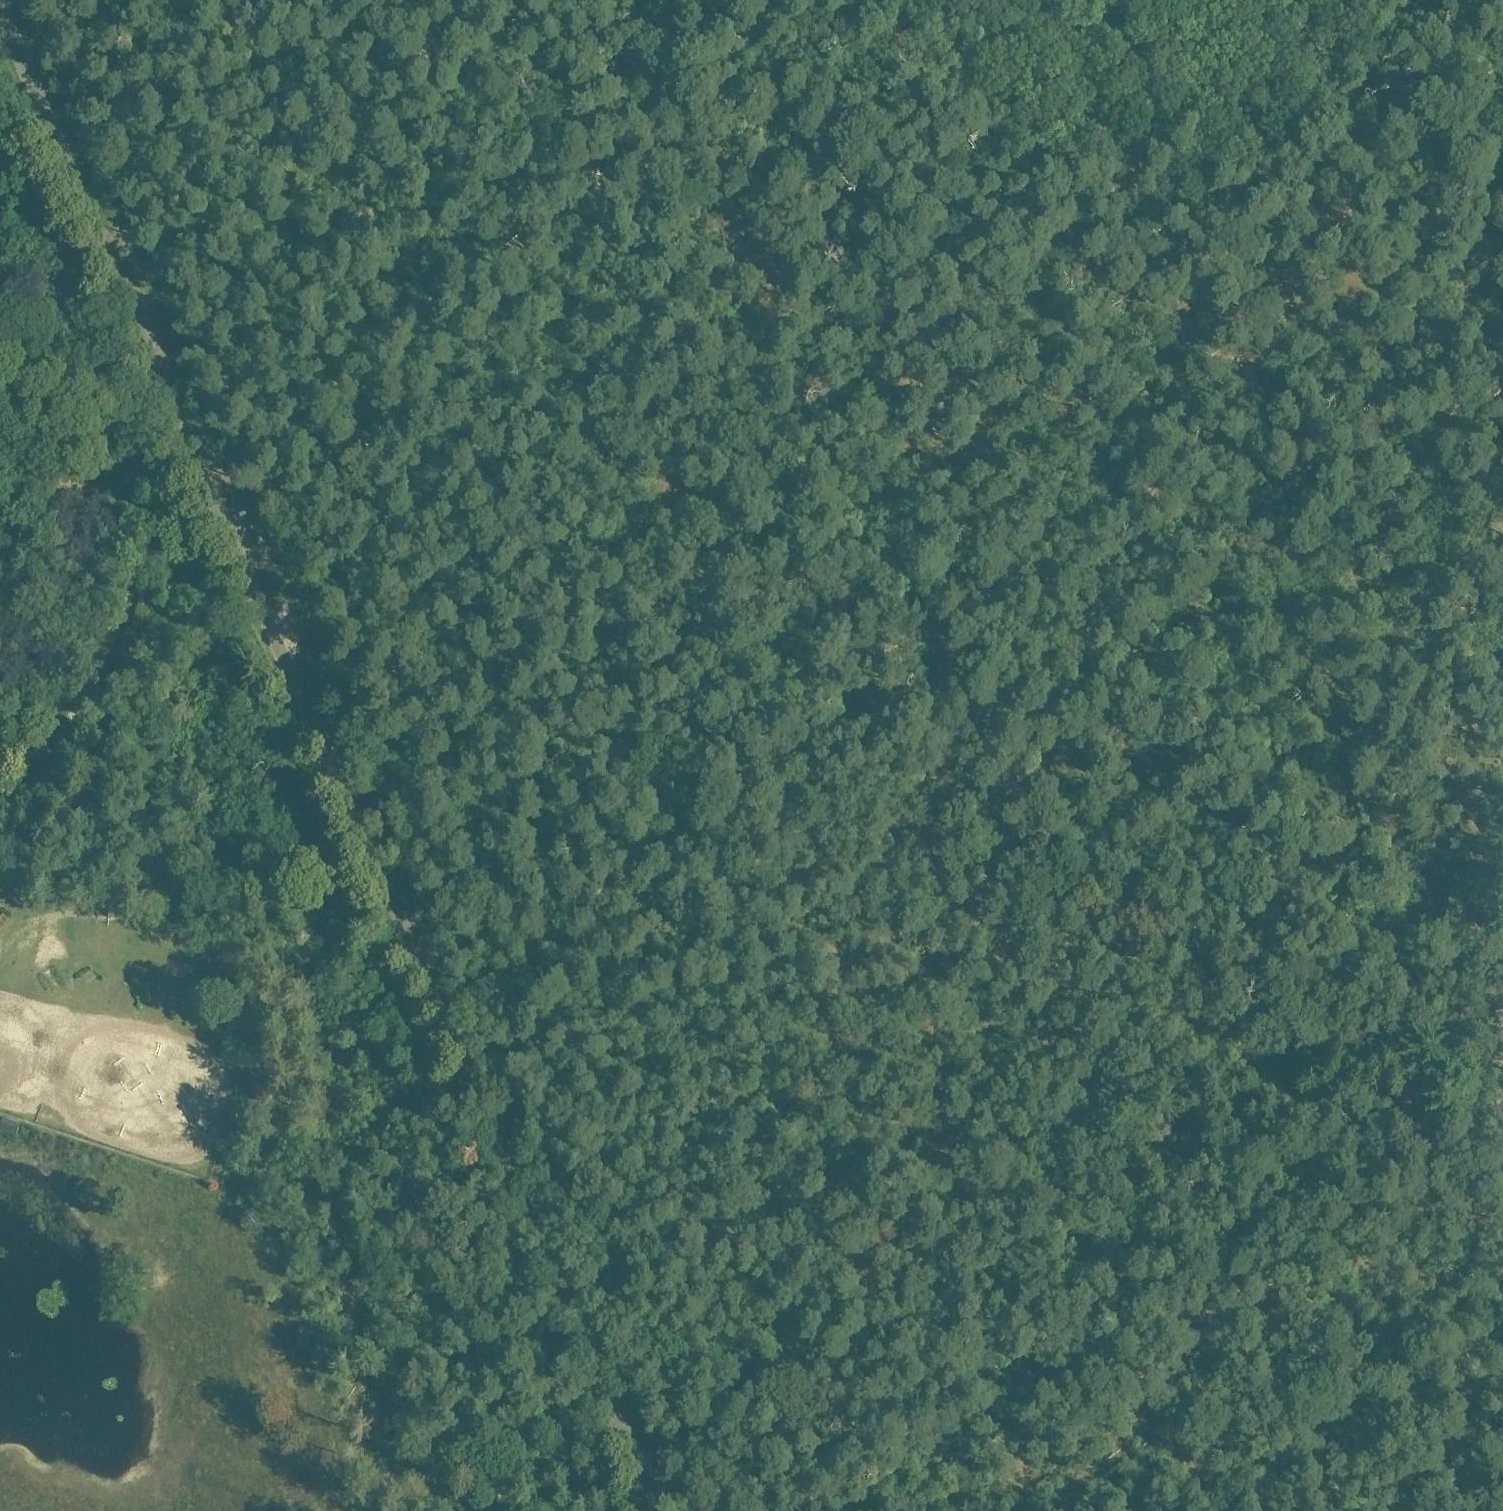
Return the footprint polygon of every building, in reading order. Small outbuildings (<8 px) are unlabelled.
[(20,1125),(3,1119),(0,1127),(0,1131),(17,1136),(20,1125)]
